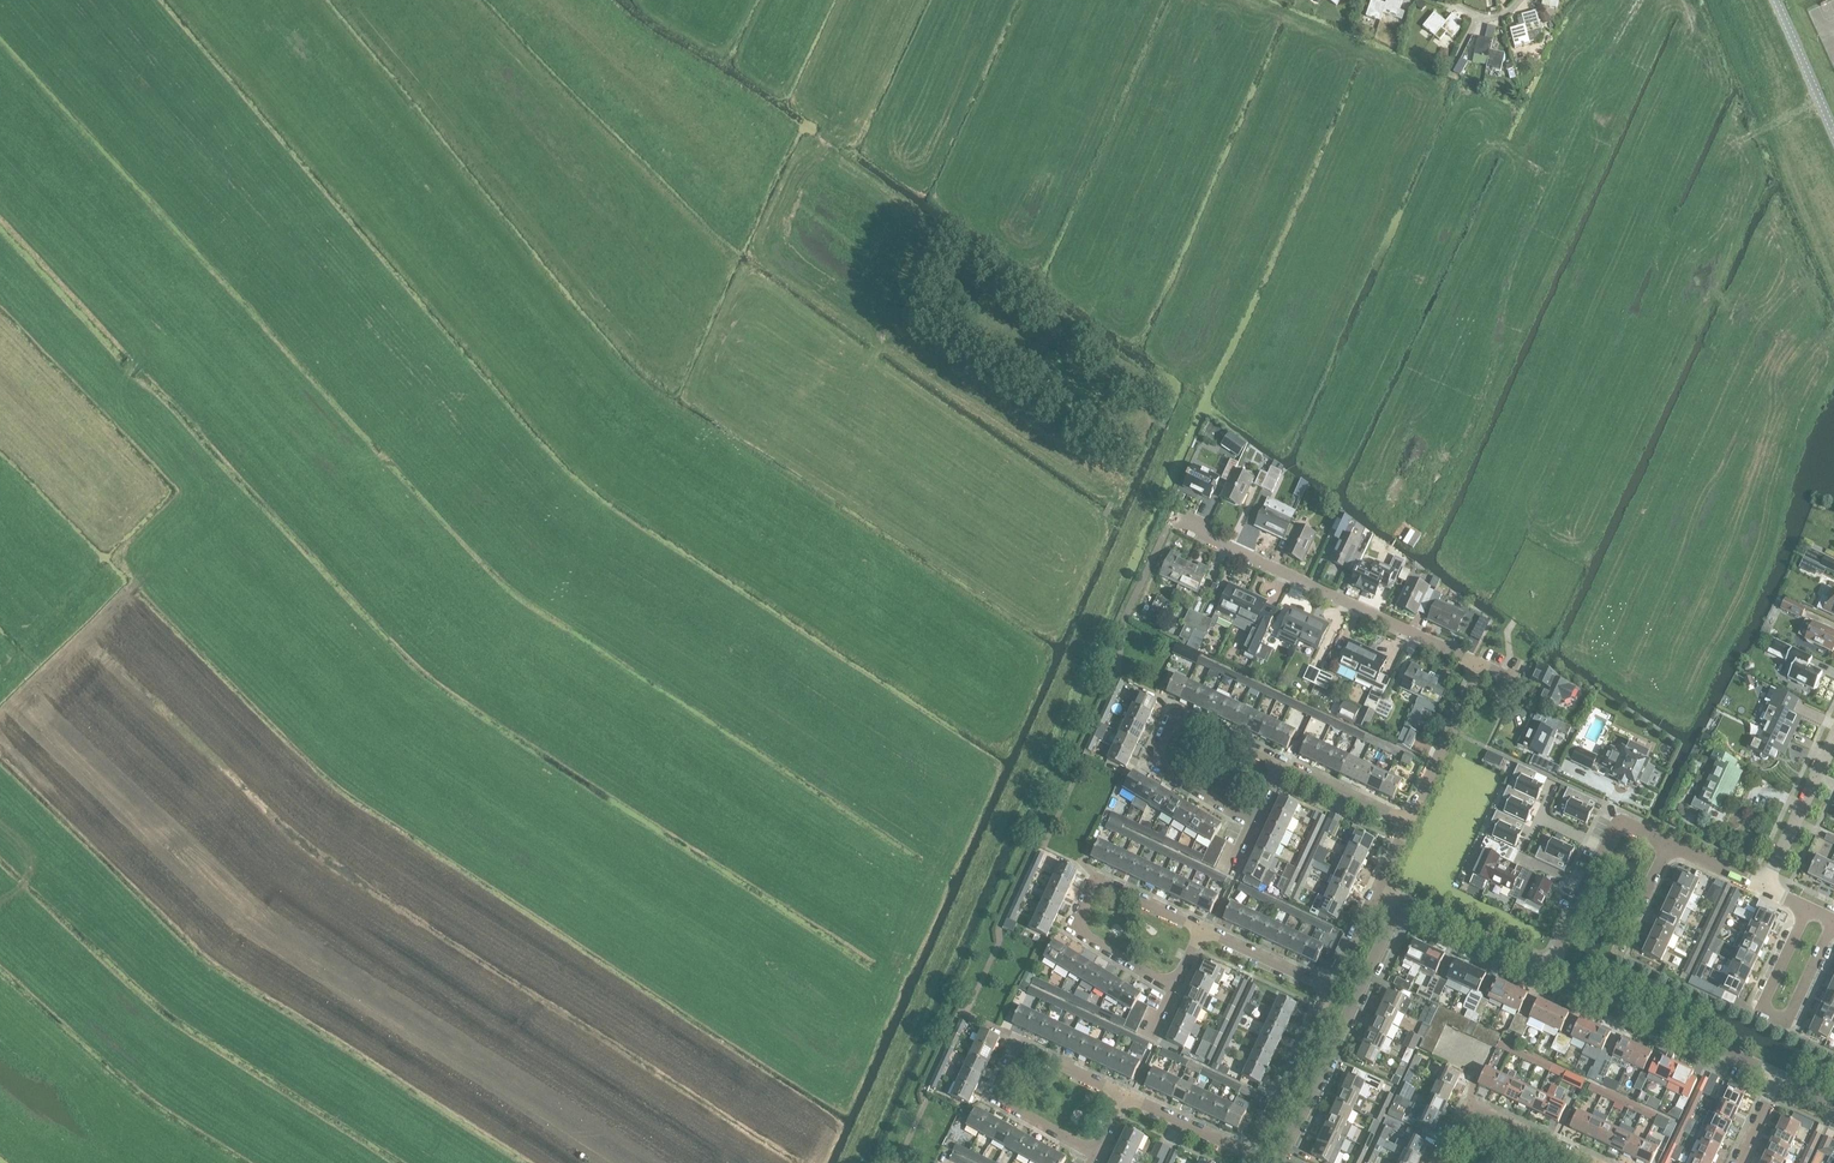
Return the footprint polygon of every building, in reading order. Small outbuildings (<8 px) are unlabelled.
[(1366,17),(1381,21),(1383,13),(1384,11),(1386,4),(1374,0),(1372,0),(1366,17)] [(1384,11),(1383,13),(1397,18),(1403,0),(1387,0),(1386,4),(1384,11)] [(1420,0),(1416,5),(1421,10),(1426,6),(1420,0)] [(1542,5),(1557,9),(1558,0),(1543,0),(1542,5)] [(1554,22),(1546,11),(1540,13),(1544,25),(1554,22)] [(1523,18),(1525,26),(1527,33),(1530,43),(1538,41),(1542,34),(1541,29),(1537,12),(1522,16),(1523,18)] [(1423,27),(1435,37),(1442,29),(1441,28),(1446,22),(1435,13),(1423,27)] [(1442,29),(1435,37),(1440,41),(1447,33),(1453,38),(1464,24),(1453,14),(1446,22),(1441,28),(1442,29)] [(1525,26),(1523,18),(1518,19),(1520,27),(1511,30),(1515,47),(1530,43),(1527,33),(1525,26)] [(1496,27),(1488,26),(1487,32),(1495,34),(1496,27)] [(1474,55),(1489,58),(1491,51),(1493,40),(1478,37),(1474,55)] [(1489,58),(1487,68),(1501,71),(1505,54),(1491,51),(1489,58)] [(1441,52),(1440,64),(1447,64),(1448,53),(1441,52)] [(1461,59),(1454,72),(1461,76),(1468,63),(1461,59)] [(1510,79),(1516,78),(1513,69),(1514,68),(1513,62),(1512,63),(1511,60),(1507,61),(1508,64),(1506,64),(1507,70),(1508,70),(1510,79)] [(1238,457),(1246,445),(1230,433),(1222,445),(1238,457)] [(1103,452),(1115,461),(1125,448),(1113,439),(1103,452)] [(1222,479),(1229,483),(1235,471),(1238,464),(1231,460),(1222,479)] [(1216,486),(1220,479),(1194,466),(1190,474),(1189,474),(1187,479),(1188,479),(1184,487),(1210,499),(1214,491),(1214,492),(1217,487),(1216,486)] [(1268,475),(1262,488),(1273,493),(1282,472),(1271,468),(1268,475)] [(1253,480),(1235,471),(1229,483),(1222,497),(1240,506),(1253,480)] [(1256,485),(1262,488),(1268,475),(1261,472),(1256,485)] [(1301,480),(1294,496),(1302,499),(1308,486),(1308,485),(1301,480)] [(1265,508),(1257,527),(1259,528),(1259,530),(1265,533),(1267,531),(1283,539),(1290,525),(1292,526),(1294,521),(1266,508),(1265,508)] [(1338,514),(1329,534),(1340,540),(1330,561),(1355,573),(1359,565),(1363,556),(1356,553),(1361,543),(1351,539),(1352,536),(1351,535),(1354,528),(1349,526),(1352,520),(1338,514)] [(1290,525),(1283,539),(1290,542),(1284,553),(1303,561),(1315,535),(1297,527),(1296,528),(1292,526),(1290,525)] [(1161,576),(1179,585),(1188,565),(1179,561),(1181,557),(1172,552),(1161,576)] [(1821,566),(1833,572),(1833,561),(1826,557),(1821,566)] [(1824,574),(1826,570),(1804,559),(1800,568),(1815,575),(1817,570),(1824,574)] [(1356,576),(1352,584),(1353,585),(1352,586),(1363,591),(1363,590),(1375,596),(1380,585),(1387,588),(1389,584),(1394,585),(1399,573),(1389,568),(1376,563),(1374,567),(1362,562),(1356,576)] [(1188,565),(1179,585),(1197,593),(1209,569),(1199,565),(1197,569),(1188,565)] [(1419,611),(1425,614),(1435,592),(1428,589),(1429,588),(1410,580),(1398,606),(1417,615),(1419,611)] [(1234,625),(1237,617),(1247,597),(1249,593),(1230,584),(1215,616),(1214,616),(1212,621),(1201,616),(1194,631),(1206,636),(1210,627),(1214,629),(1219,618),(1234,625)] [(1817,609),(1833,617),(1833,590),(1829,600),(1823,597),(1817,609)] [(1435,592),(1425,614),(1432,617),(1430,621),(1456,633),(1464,615),(1439,603),(1442,596),(1435,592)] [(1246,628),(1253,631),(1266,603),(1267,601),(1255,596),(1253,600),(1247,597),(1237,617),(1248,622),(1246,628)] [(1171,603),(1158,597),(1149,615),(1162,621),(1171,603)] [(1781,609),(1801,619),(1806,609),(1786,600),(1781,609)] [(1243,651),(1256,657),(1262,644),(1278,609),(1266,603),(1253,631),(1252,633),(1243,651)] [(1281,633),(1278,638),(1296,647),(1299,641),(1308,621),(1310,617),(1301,613),(1292,608),(1281,633)] [(1185,626),(1194,631),(1201,616),(1190,611),(1184,624),(1186,625),(1185,626)] [(1308,621),(1299,641),(1317,650),(1329,625),(1319,621),(1310,617),(1308,621)] [(1471,637),(1480,641),(1490,622),(1481,618),(1471,637)] [(1814,623),(1806,640),(1807,640),(1808,643),(1810,644),(1812,645),(1814,644),(1832,652),(1833,649),(1833,632),(1814,623)] [(1180,638),(1189,642),(1194,631),(1185,626),(1180,638)] [(1198,652),(1206,636),(1194,631),(1189,642),(1187,647),(1198,652)] [(1770,649),(1787,657),(1791,659),(1790,664),(1786,670),(1789,676),(1788,678),(1798,683),(1798,684),(1803,687),(1805,686),(1814,690),(1815,689),(1817,688),(1819,683),(1819,681),(1822,673),(1809,667),(1812,658),(1774,640),(1770,649)] [(1350,641),(1339,665),(1340,666),(1357,674),(1366,654),(1368,650),(1359,645),(1350,641)] [(1197,665),(1198,664),(1201,657),(1202,655),(1187,647),(1178,644),(1178,643),(1175,649),(1173,654),(1182,658),(1197,665)] [(1262,644),(1256,657),(1268,663),(1275,650),(1262,644)] [(1357,674),(1354,680),(1373,688),(1363,708),(1375,713),(1381,700),(1388,687),(1376,681),(1379,674),(1380,673),(1387,658),(1377,654),(1368,650),(1366,654),(1357,674)] [(1198,664),(1211,670),(1214,664),(1201,657),(1198,664)] [(1754,670),(1753,665),(1749,662),(1745,665),(1745,670),(1750,672),(1754,670)] [(1211,670),(1224,676),(1227,670),(1214,664),(1211,670)] [(1419,697),(1428,678),(1428,677),(1419,673),(1422,669),(1412,665),(1401,689),(1419,697)] [(1575,689),(1557,681),(1558,679),(1539,666),(1532,680),(1545,686),(1541,694),(1540,694),(1537,700),(1543,703),(1544,702),(1558,708),(1561,700),(1564,701),(1570,699),(1575,689)] [(1304,680),(1315,686),(1322,672),(1310,667),(1304,680)] [(1224,676),(1237,683),(1240,676),(1227,670),(1224,676)] [(1322,672),(1315,686),(1327,691),(1334,678),(1322,672)] [(1428,677),(1428,678),(1419,697),(1416,704),(1413,711),(1420,715),(1424,708),(1434,713),(1449,682),(1430,673),(1428,677)] [(1167,694),(1181,700),(1189,682),(1175,676),(1167,694)] [(1237,683),(1251,689),(1254,682),(1240,676),(1237,683)] [(1752,677),(1744,679),(1747,687),(1754,685),(1752,681),(1753,681),(1752,677)] [(1181,700),(1194,707),(1202,688),(1189,682),(1181,700)] [(1251,689),(1264,695),(1267,689),(1254,682),(1251,689)] [(1116,683),(1111,696),(1116,698),(1122,685),(1116,683)] [(1194,707),(1207,713),(1216,695),(1202,688),(1194,707)] [(1764,714),(1761,721),(1768,724),(1766,729),(1791,740),(1801,719),(1792,715),(1799,701),(1779,692),(1771,688),(1765,702),(1768,704),(1764,714)] [(1264,695),(1277,701),(1280,695),(1267,689),(1264,695)] [(1139,693),(1133,707),(1151,715),(1157,702),(1139,693)] [(1207,713),(1220,719),(1229,701),(1216,695),(1207,713)] [(1277,701),(1291,707),(1293,701),(1280,695),(1277,701)] [(1111,696),(1104,709),(1110,712),(1116,698),(1111,696)] [(1381,700),(1375,713),(1387,719),(1393,706),(1381,700)] [(1220,719),(1234,725),(1242,707),(1229,701),(1220,719)] [(1291,707),(1307,715),(1310,709),(1293,701),(1291,707)] [(1344,702),(1337,717),(1353,725),(1360,709),(1344,702)] [(1133,707),(1127,720),(1145,729),(1151,715),(1133,707)] [(1234,725),(1247,731),(1255,713),(1242,707),(1234,725)] [(1363,708),(1355,725),(1367,731),(1375,713),(1363,708)] [(1104,709),(1098,722),(1104,725),(1110,712),(1104,709)] [(1326,717),(1313,711),(1310,717),(1323,723),(1326,717)] [(1247,731),(1260,738),(1269,719),(1255,713),(1247,731)] [(1339,723),(1326,717),(1323,723),(1337,729),(1339,723)] [(1554,739),(1558,731),(1568,736),(1571,728),(1550,718),(1545,729),(1530,722),(1520,745),(1541,755),(1550,737),(1554,739)] [(1260,738),(1273,744),(1282,726),(1269,719),(1260,738)] [(1127,720),(1120,733),(1138,742),(1145,729),(1127,720)] [(1408,721),(1397,745),(1410,751),(1418,734),(1413,731),(1416,725),(1408,721)] [(1098,722),(1092,736),(1098,739),(1104,725),(1098,722)] [(1352,729),(1339,723),(1337,729),(1350,735),(1352,729)] [(1282,726),(1273,744),(1287,750),(1296,732),(1282,726)] [(1352,729),(1350,735),(1363,741),(1366,735),(1352,729)] [(1753,738),(1748,748),(1761,754),(1760,757),(1761,759),(1762,761),(1765,761),(1767,761),(1768,759),(1769,758),(1775,761),(1780,748),(1786,751),(1791,740),(1766,729),(1760,741),(1753,738)] [(1425,732),(1422,738),(1429,742),(1431,736),(1425,732)] [(1120,733),(1114,747),(1132,755),(1138,742),(1120,733)] [(1378,741),(1366,735),(1363,741),(1375,747),(1378,741)] [(1703,735),(1700,741),(1708,745),(1711,740),(1703,735)] [(1098,739),(1092,736),(1085,750),(1091,753),(1098,739)] [(1300,756),(1313,763),(1322,745),(1308,738),(1300,756)] [(1392,748),(1378,741),(1375,747),(1389,753),(1392,748)] [(1313,763),(1327,769),(1335,751),(1322,745),(1313,763)] [(1132,755),(1114,747),(1108,760),(1126,769),(1132,755)] [(1389,753),(1403,760),(1406,754),(1392,748),(1389,753)] [(1578,749),(1572,762),(1591,770),(1597,757),(1578,749)] [(1647,765),(1649,761),(1623,749),(1621,753),(1611,749),(1603,765),(1613,770),(1610,776),(1619,781),(1618,783),(1626,786),(1627,784),(1636,789),(1639,782),(1647,785),(1655,769),(1647,765)] [(1327,769),(1340,775),(1348,757),(1335,751),(1327,769)] [(1500,767),(1504,758),(1489,751),(1485,760),(1500,767)] [(1695,798),(1691,807),(1707,814),(1711,806),(1721,811),(1730,792),(1733,793),(1732,792),(1741,774),(1742,774),(1742,773),(1736,770),(1739,764),(1715,753),(1712,759),(1718,762),(1718,763),(1700,800),(1695,798)] [(1413,758),(1406,754),(1403,760),(1402,763),(1409,767),(1413,758)] [(1534,756),(1530,765),(1541,770),(1545,761),(1534,756)] [(1340,775),(1353,781),(1362,763),(1348,757),(1340,775)] [(1353,781),(1367,788),(1375,769),(1376,766),(1369,763),(1368,766),(1362,763),(1353,781)] [(1544,787),(1533,782),(1537,774),(1518,765),(1513,777),(1519,780),(1515,790),(1530,797),(1530,798),(1537,801),(1544,787)] [(1367,788),(1380,794),(1388,776),(1375,769),(1367,788)] [(1388,776),(1380,794),(1394,800),(1402,782),(1392,777),(1395,771),(1391,770),(1389,776),(1388,776)] [(1123,790),(1136,797),(1146,780),(1133,772),(1123,790)] [(1136,797),(1148,805),(1159,788),(1146,780),(1136,797)] [(1530,797),(1515,790),(1508,787),(1503,799),(1509,802),(1504,813),(1527,823),(1534,809),(1526,805),(1530,798),(1530,797)] [(1148,805),(1161,813),(1171,795),(1159,788),(1148,805)] [(1593,810),(1586,807),(1590,799),(1568,789),(1563,800),(1569,803),(1564,814),(1587,825),(1593,810)] [(1161,813),(1173,820),(1184,803),(1171,795),(1161,813)] [(1281,796),(1275,810),(1293,819),(1300,805),(1281,796)] [(1173,820),(1186,828),(1196,811),(1184,803),(1173,820)] [(1275,810),(1269,823),(1287,832),(1293,819),(1275,810)] [(1186,828),(1198,835),(1209,818),(1196,811),(1186,828)] [(1492,838),(1515,849),(1522,834),(1511,829),(1515,821),(1496,812),(1491,824),(1497,827),(1492,838)] [(1108,823),(1121,829),(1122,830),(1124,826),(1122,825),(1125,819),(1112,813),(1109,819),(1109,820),(1108,823)] [(1331,814),(1322,833),(1328,835),(1335,838),(1344,820),(1331,814)] [(1320,815),(1313,828),(1319,831),(1326,817),(1320,815)] [(1198,835),(1211,843),(1215,837),(1222,826),(1209,818),(1198,835)] [(1139,826),(1125,819),(1122,825),(1124,826),(1136,832),(1139,826)] [(1105,829),(1119,835),(1121,829),(1108,823),(1105,829)] [(1147,823),(1144,828),(1151,831),(1154,826),(1147,823)] [(1269,823),(1262,837),(1281,845),(1287,832),(1269,823)] [(1152,832),(1139,826),(1136,832),(1149,838),(1152,832)] [(1354,838),(1350,846),(1368,854),(1375,841),(1365,836),(1366,832),(1353,826),(1349,835),(1354,838)] [(1313,828),(1307,841),(1313,844),(1319,831),(1313,828)] [(1119,835),(1132,841),(1135,835),(1122,830),(1121,829),(1119,835)] [(1165,838),(1152,832),(1149,838),(1163,844),(1165,838)] [(1322,833),(1316,846),(1322,849),(1328,835),(1322,833)] [(1833,845),(1833,837),(1827,834),(1825,840),(1833,845)] [(1132,841),(1145,847),(1148,842),(1135,835),(1132,841)] [(1211,843),(1223,848),(1226,842),(1215,837),(1211,843)] [(1262,837),(1256,850),(1274,858),(1281,845),(1262,837)] [(1178,844),(1165,838),(1163,844),(1176,850),(1178,844)] [(1489,882),(1489,881),(1496,866),(1500,858),(1496,856),(1501,846),(1485,839),(1480,850),(1484,851),(1479,863),(1477,864),(1473,872),(1474,873),(1473,875),(1489,882)] [(1557,860),(1568,865),(1575,850),(1552,840),(1547,850),(1541,847),(1535,859),(1564,873),(1565,872),(1554,867),(1557,860)] [(1307,841),(1301,855),(1307,857),(1313,844),(1307,841)] [(1091,859),(1104,865),(1112,848),(1099,842),(1091,859)] [(1145,847),(1158,854),(1161,848),(1148,842),(1145,847)] [(1211,843),(1208,849),(1220,855),(1223,848),(1211,843)] [(1192,850),(1178,844),(1176,850),(1189,856),(1192,850)] [(1316,846),(1310,859),(1316,862),(1322,849),(1316,846)] [(1350,846),(1344,859),(1362,867),(1368,854),(1350,846)] [(1104,865),(1118,871),(1126,854),(1112,848),(1104,865)] [(1158,854),(1171,860),(1174,854),(1161,848),(1158,854)] [(1208,849),(1205,856),(1217,861),(1220,855),(1208,849)] [(1205,856),(1192,850),(1189,856),(1202,862),(1205,856)] [(1256,850),(1250,863),(1268,872),(1274,858),(1256,850)] [(1038,853),(1032,866),(1037,869),(1044,855),(1038,853)] [(1118,871),(1131,878),(1139,861),(1126,854),(1118,871)] [(1171,860),(1184,866),(1187,860),(1174,854),(1171,860)] [(1301,855),(1295,868),(1300,871),(1307,857),(1301,855)] [(1205,856),(1202,862),(1214,868),(1217,861),(1205,856)] [(1808,876),(1822,882),(1830,864),(1816,857),(1808,876)] [(1310,859),(1304,873),(1310,875),(1316,862),(1310,859)] [(1344,859),(1338,872),(1356,881),(1362,867),(1344,859)] [(1184,866),(1198,872),(1200,866),(1187,860),(1184,866)] [(1131,878),(1144,884),(1152,867),(1139,861),(1131,878)] [(1061,863),(1054,877),(1072,885),(1078,871),(1061,863)] [(1268,872),(1250,863),(1243,877),(1262,885),(1268,872)] [(1833,888),(1833,866),(1830,864),(1822,882),(1833,888)] [(1032,866),(1025,879),(1031,882),(1037,869),(1032,866)] [(1198,872),(1211,878),(1213,873),(1200,866),(1198,872)] [(1509,897),(1517,900),(1525,882),(1518,879),(1519,876),(1516,875),(1515,873),(1510,871),(1510,872),(1496,866),(1489,881),(1493,883),(1492,884),(1500,888),(1502,887),(1511,891),(1509,897)] [(1144,884),(1157,890),(1165,873),(1152,867),(1144,884)] [(1295,868),(1288,881),(1294,884),(1300,871),(1295,868)] [(1677,881),(1674,887),(1692,895),(1699,882),(1688,877),(1689,875),(1679,870),(1675,880),(1677,881)] [(1338,872),(1331,886),(1349,894),(1356,881),(1338,872)] [(1157,890),(1170,896),(1178,879),(1165,873),(1157,890)] [(1213,873),(1211,878),(1224,885),(1227,879),(1213,873)] [(1304,873),(1297,886),(1303,889),(1310,875),(1304,873)] [(1054,877),(1048,890),(1066,898),(1072,885),(1054,877)] [(1294,884),(1288,881),(1282,878),(1278,888),(1283,891),(1281,894),(1288,897),(1294,884)] [(1525,882),(1517,900),(1525,904),(1527,901),(1541,908),(1542,907),(1543,907),(1547,899),(1546,897),(1552,885),(1537,878),(1534,885),(1532,885),(1525,882)] [(1025,879),(1019,893),(1025,895),(1031,882),(1025,879)] [(1170,896),(1183,902),(1191,885),(1178,879),(1170,896)] [(1715,906),(1720,908),(1731,887),(1725,884),(1715,906)] [(1183,902),(1196,909),(1205,892),(1191,885),(1183,902)] [(1237,891),(1251,897),(1254,891),(1240,885),(1237,891)] [(1303,889),(1297,886),(1292,898),(1297,901),(1303,889)] [(1331,886),(1325,899),(1343,907),(1349,894),(1331,886)] [(1668,900),(1686,909),(1695,913),(1697,907),(1689,903),(1692,895),(1674,887),(1668,900)] [(1048,890),(1042,903),(1059,911),(1066,898),(1048,890)] [(1251,897),(1264,904),(1267,898),(1254,891),(1251,897)] [(1205,892),(1196,909),(1210,915),(1218,898),(1205,892)] [(1019,893),(1013,906),(1019,909),(1025,895),(1019,893)] [(1343,907),(1325,899),(1319,896),(1310,914),(1317,917),(1319,913),(1337,921),(1343,907)] [(1729,913),(1752,924),(1770,932),(1776,918),(1758,910),(1755,916),(1733,906),(1736,899),(1730,896),(1724,910),(1730,913),(1729,913)] [(1264,904),(1277,910),(1280,904),(1267,898),(1264,904)] [(1668,900),(1662,914),(1680,922),(1686,909),(1668,900)] [(1042,903),(1036,916),(1053,924),(1059,911),(1042,903)] [(1223,921),(1237,928),(1245,910),(1231,904),(1223,921)] [(1277,910),(1290,916),(1293,910),(1280,904),(1277,910)] [(1019,909),(1013,906),(1007,919),(1013,922),(1019,909)] [(1715,906),(1708,919),(1714,922),(1720,908),(1715,906)] [(1237,928),(1250,934),(1258,917),(1245,910),(1237,928)] [(1290,916),(1304,922),(1306,916),(1293,910),(1290,916)] [(1723,926),(1729,913),(1730,913),(1724,910),(1717,923),(1723,926)] [(1657,920),(1658,921),(1655,927),(1673,935),(1681,939),(1683,933),(1686,934),(1689,927),(1680,922),(1662,914),(1661,914),(1660,914),(1658,914),(1656,919),(1657,920)] [(1053,924),(1036,916),(1030,930),(1047,938),(1053,924)] [(1304,922),(1317,928),(1319,922),(1306,916),(1304,922)] [(1250,934),(1263,940),(1271,923),(1258,917),(1250,934)] [(1708,919),(1702,933),(1708,935),(1714,922),(1708,919)] [(1319,922),(1317,928),(1330,935),(1333,929),(1319,922)] [(1263,940),(1276,946),(1284,929),(1271,923),(1263,940)] [(1717,940),(1723,926),(1717,923),(1711,937),(1717,940)] [(1752,924),(1745,937),(1764,945),(1770,932),(1752,924)] [(1655,927),(1649,940),(1667,949),(1673,935),(1655,927)] [(1276,946),(1289,952),(1297,935),(1284,929),(1276,946)] [(1314,938),(1320,941),(1322,935),(1317,933),(1314,938)] [(1702,933),(1696,946),(1701,949),(1708,935),(1702,933)] [(1289,952),(1302,959),(1311,941),(1297,935),(1289,952)] [(1711,953),(1717,940),(1711,937),(1705,950),(1711,953)] [(1745,937),(1739,950),(1757,959),(1764,945),(1745,937)] [(1415,979),(1419,972),(1429,949),(1422,945),(1423,944),(1416,940),(1415,942),(1414,942),(1403,964),(1412,969),(1409,976),(1406,982),(1397,978),(1393,985),(1409,992),(1415,979)] [(1667,949),(1649,940),(1642,954),(1661,962),(1667,949)] [(1311,941),(1302,959),(1316,965),(1324,948),(1311,941)] [(1044,958),(1057,966),(1067,950),(1054,942),(1044,958)] [(1696,946),(1689,959),(1695,962),(1701,949),(1696,946)] [(1429,949),(1419,972),(1431,978),(1422,997),(1430,1001),(1433,994),(1440,978),(1435,976),(1445,956),(1429,949)] [(1057,966),(1069,973),(1079,957),(1067,950),(1057,966)] [(1704,966),(1711,953),(1705,950),(1698,964),(1704,966)] [(1739,950),(1733,963),(1751,972),(1757,959),(1739,950)] [(1069,973),(1082,981),(1092,965),(1079,957),(1069,973)] [(1695,962),(1689,959),(1683,973),(1689,976),(1695,962)] [(1447,980),(1462,987),(1471,968),(1463,965),(1464,964),(1463,962),(1458,960),(1457,961),(1456,962),(1455,961),(1447,980)] [(1730,969),(1727,977),(1745,985),(1751,972),(1733,963),(1727,961),(1725,966),(1730,969)] [(1204,962),(1197,975),(1215,983),(1221,970),(1204,962)] [(1698,980),(1704,966),(1698,964),(1692,977),(1698,980)] [(1082,981),(1094,989),(1104,972),(1092,965),(1082,981)] [(1465,1018),(1471,1021),(1475,1014),(1482,999),(1483,996),(1478,993),(1486,976),(1486,975),(1486,974),(1485,973),(1481,971),(1479,971),(1478,972),(1471,968),(1462,987),(1472,992),(1472,993),(1470,995),(1469,997),(1468,999),(1467,1001),(1466,1004),(1465,1005),(1465,1008),(1464,1009),(1468,1011),(1465,1018)] [(1094,989),(1107,996),(1116,980),(1104,972),(1094,989)] [(1027,973),(1023,981),(1030,985),(1034,977),(1027,973)] [(1197,975),(1191,988),(1208,996),(1215,983),(1197,975)] [(1247,982),(1237,977),(1232,986),(1237,988),(1235,992),(1241,995),(1247,982)] [(1698,980),(1692,977),(1688,985),(1722,1000),(1725,993),(1720,990),(1716,988),(1698,980)] [(1742,992),(1745,985),(1727,977),(1720,990),(1725,993),(1738,999),(1739,997),(1741,998),(1744,993),(1742,992)] [(1032,984),(1045,991),(1048,985),(1049,982),(1041,978),(1040,981),(1035,979),(1032,984)] [(1448,982),(1440,978),(1433,994),(1441,997),(1448,982)] [(1488,999),(1504,1006),(1512,988),(1506,985),(1507,983),(1499,979),(1498,981),(1497,981),(1488,999)] [(1107,996),(1119,1004),(1129,988),(1116,980),(1107,996)] [(1251,984),(1245,997),(1250,1000),(1257,986),(1251,984)] [(1045,991),(1058,997),(1061,991),(1048,985),(1045,991)] [(1027,993),(1041,1000),(1043,994),(1030,988),(1027,993)] [(1132,1011),(1133,1008),(1137,1002),(1142,995),(1129,988),(1119,1004),(1132,1011)] [(1185,1001),(1202,1009),(1205,1011),(1211,997),(1208,996),(1191,988),(1185,1001)] [(1512,988),(1504,1006),(1519,1013),(1528,995),(1512,988)] [(1058,997),(1072,1003),(1074,997),(1061,991),(1058,997)] [(1389,991),(1383,1005),(1399,1012),(1405,999),(1389,991)] [(1235,992),(1229,1006),(1235,1009),(1241,995),(1235,992)] [(1822,1005),(1833,1011),(1833,995),(1828,992),(1822,1005)] [(1041,1000),(1054,1006),(1057,1000),(1043,994),(1041,1000)] [(1072,1003),(1085,1009),(1087,1003),(1074,997),(1072,1003)] [(1245,997),(1238,1010),(1244,1013),(1250,1000),(1245,997)] [(1280,997),(1274,1011),(1291,1019),(1297,1005),(1280,997)] [(1482,999),(1475,1014),(1482,1017),(1489,1002),(1482,999)] [(1054,1006),(1067,1012),(1070,1006),(1057,1000),(1054,1006)] [(1524,1018),(1517,1033),(1518,1034),(1523,1036),(1523,1037),(1528,1026),(1542,1032),(1545,1026),(1554,1007),(1539,1000),(1529,1020),(1524,1018)] [(1185,1001),(1179,1015),(1196,1023),(1202,1009),(1185,1001)] [(1137,1002),(1133,1008),(1145,1014),(1148,1007),(1137,1002)] [(1085,1009),(1098,1015),(1101,1009),(1087,1003),(1085,1009)] [(1383,1005),(1377,1018),(1393,1025),(1399,1012),(1383,1005)] [(1816,1018),(1833,1027),(1833,1011),(1822,1005),(1816,1018)] [(1067,1012),(1080,1018),(1083,1012),(1070,1006),(1067,1012)] [(1229,1006),(1223,1019),(1229,1022),(1235,1009),(1229,1006)] [(1436,1013),(1449,1019),(1453,1012),(1439,1006),(1436,1013)] [(1012,1025),(1026,1031),(1034,1014),(1021,1007),(1012,1025)] [(1569,1014),(1554,1007),(1545,1026),(1561,1033),(1569,1014)] [(1132,1011),(1130,1014),(1142,1020),(1145,1014),(1133,1008),(1132,1011)] [(1098,1015),(1111,1022),(1114,1016),(1101,1009),(1098,1015)] [(1238,1010),(1232,1023),(1238,1026),(1244,1013),(1238,1010)] [(1430,1027),(1432,1023),(1436,1013),(1430,1010),(1424,1024),(1430,1027)] [(1274,1011),(1267,1024),(1284,1032),(1291,1019),(1274,1011)] [(1080,1018),(1094,1025),(1096,1019),(1083,1012),(1080,1018)] [(1447,1024),(1453,1027),(1459,1015),(1453,1012),(1449,1019),(1447,1024)] [(1445,1029),(1447,1024),(1449,1019),(1436,1013),(1432,1023),(1445,1029)] [(1026,1031),(1039,1038),(1048,1020),(1034,1014),(1026,1031)] [(1130,1014),(1127,1021),(1139,1026),(1142,1020),(1130,1014)] [(1179,1015),(1173,1028),(1190,1036),(1196,1023),(1179,1015)] [(1453,1028),(1459,1031),(1465,1018),(1459,1015),(1453,1027),(1453,1028)] [(1510,1030),(1517,1033),(1524,1018),(1517,1015),(1510,1030)] [(1111,1022),(1124,1028),(1127,1022),(1114,1016),(1111,1022)] [(1377,1018),(1370,1031),(1386,1039),(1393,1025),(1377,1018)] [(1471,1021),(1465,1018),(1459,1031),(1465,1034),(1471,1021)] [(1816,1018),(1809,1032),(1828,1041),(1831,1034),(1833,1036),(1833,1027),(1816,1018)] [(1094,1025),(1107,1031),(1110,1025),(1096,1019),(1094,1025)] [(1223,1019),(1217,1032),(1223,1035),(1229,1022),(1223,1019)] [(1572,1038),(1587,1045),(1596,1027),(1580,1019),(1572,1038)] [(960,1020),(954,1034),(960,1036),(966,1023),(960,1020)] [(1039,1038),(1052,1044),(1061,1026),(1048,1020),(1039,1038)] [(1127,1022),(1124,1028),(1136,1033),(1139,1026),(1127,1021),(1127,1022)] [(1465,1034),(1472,1037),(1478,1024),(1471,1021),(1465,1034)] [(1232,1023),(1226,1037),(1232,1039),(1238,1026),(1232,1023)] [(1442,1035),(1445,1029),(1432,1023),(1430,1027),(1429,1029),(1442,1035)] [(1267,1024),(1261,1037),(1278,1045),(1284,1032),(1267,1024)] [(1424,1040),(1426,1036),(1429,1029),(1430,1027),(1424,1024),(1418,1037),(1421,1039),(1424,1040)] [(1472,1037),(1478,1040),(1484,1027),(1478,1024),(1472,1037)] [(1107,1031),(1121,1037),(1123,1031),(1110,1025),(1107,1031)] [(1052,1044),(1066,1050),(1074,1032),(1061,1026),(1052,1044)] [(1478,1040),(1484,1043),(1490,1030),(1484,1027),(1478,1040)] [(1602,1030),(1596,1027),(1587,1045),(1602,1052),(1611,1034),(1610,1033),(1611,1031),(1603,1027),(1602,1030)] [(1190,1036),(1173,1028),(1166,1041),(1184,1049),(1190,1036)] [(1439,1041),(1442,1035),(1429,1029),(1426,1036),(1439,1041)] [(982,1030),(976,1044),(994,1052),(1000,1038),(982,1030)] [(1484,1043),(1490,1046),(1496,1033),(1490,1030),(1484,1043)] [(1121,1037),(1133,1043),(1136,1037),(1123,1031),(1121,1037)] [(1386,1039),(1370,1031),(1370,1032),(1367,1032),(1365,1037),(1367,1039),(1364,1044),(1380,1052),(1385,1054),(1389,1048),(1383,1045),(1386,1039)] [(1066,1050),(1079,1056),(1087,1038),(1074,1032),(1066,1050)] [(1217,1032),(1211,1045),(1217,1048),(1223,1035),(1217,1032)] [(1497,1048),(1500,1041),(1503,1036),(1496,1033),(1490,1046),(1497,1049),(1497,1048)] [(1517,1033),(1514,1040),(1520,1043),(1523,1036),(1518,1034),(1517,1033)] [(954,1034),(948,1047),(954,1049),(960,1036),(954,1034)] [(1421,1039),(1418,1037),(1415,1035),(1408,1049),(1414,1052),(1421,1039)] [(1551,1050),(1557,1053),(1564,1037),(1558,1035),(1551,1050)] [(1436,1048),(1439,1041),(1426,1036),(1424,1040),(1423,1042),(1436,1048)] [(1136,1037),(1133,1043),(1147,1050),(1150,1044),(1136,1037)] [(1226,1037),(1220,1050),(1226,1053),(1232,1039),(1226,1037)] [(1261,1037),(1255,1050),(1272,1058),(1278,1045),(1261,1037)] [(1564,1037),(1557,1053),(1554,1059),(1560,1061),(1562,1055),(1565,1056),(1572,1041),(1564,1037)] [(1628,1064),(1637,1046),(1630,1043),(1631,1040),(1623,1037),(1622,1039),(1611,1062),(1626,1070),(1628,1064)] [(1079,1056),(1092,1062),(1100,1045),(1087,1038),(1079,1056)] [(1501,1049),(1510,1053),(1513,1047),(1500,1041),(1497,1048),(1501,1049)] [(1433,1055),(1436,1048),(1423,1042),(1420,1049),(1433,1055)] [(976,1044),(970,1057),(988,1065),(994,1052),(976,1044)] [(1380,1052),(1364,1044),(1358,1058),(1374,1066),(1380,1052)] [(1092,1062),(1105,1068),(1114,1051),(1100,1045),(1092,1062)] [(1217,1048),(1211,1045),(1205,1058),(1211,1061),(1217,1048)] [(1637,1046),(1628,1064),(1644,1072),(1652,1053),(1637,1046)] [(948,1047),(942,1060),(948,1063),(954,1049),(948,1047)] [(1510,1053),(1523,1060),(1526,1053),(1513,1047),(1510,1053)] [(1160,1055),(1173,1062),(1176,1056),(1163,1049),(1160,1055)] [(1414,1052),(1408,1049),(1402,1062),(1408,1065),(1414,1052)] [(1226,1053),(1220,1050),(1214,1063),(1212,1069),(1228,1077),(1231,1071),(1220,1065),(1226,1053)] [(1255,1050),(1249,1063),(1266,1071),(1272,1058),(1255,1050)] [(1105,1068),(1119,1075),(1127,1057),(1114,1051),(1105,1068)] [(1523,1060),(1536,1066),(1539,1059),(1526,1053),(1523,1060)] [(1593,1069),(1600,1073),(1607,1058),(1600,1055),(1593,1069)] [(1173,1062),(1187,1068),(1190,1062),(1176,1056),(1173,1062)] [(1416,1056),(1410,1069),(1416,1072),(1422,1059),(1416,1056)] [(970,1057),(964,1070),(981,1078),(988,1065),(970,1057)] [(1127,1057),(1119,1075),(1132,1081),(1140,1063),(1127,1057)] [(1646,1080),(1667,1089),(1670,1084),(1679,1065),(1672,1063),(1673,1060),(1665,1057),(1664,1058),(1663,1058),(1661,1064),(1655,1061),(1648,1076),(1646,1080)] [(1610,1059),(1607,1058),(1600,1073),(1596,1082),(1603,1085),(1611,1065),(1608,1064),(1610,1059)] [(1536,1066),(1550,1072),(1553,1065),(1539,1059),(1536,1066)] [(942,1060),(936,1073),(942,1076),(948,1063),(942,1060)] [(1187,1068),(1200,1074),(1203,1068),(1190,1062),(1187,1068)] [(1408,1065),(1402,1062),(1396,1076),(1402,1079),(1408,1065)] [(1266,1071),(1249,1063),(1242,1077),(1260,1085),(1266,1071)] [(1550,1072),(1563,1078),(1566,1072),(1553,1065),(1550,1072)] [(1679,1065),(1670,1084),(1667,1089),(1682,1096),(1676,1108),(1683,1112),(1691,1096),(1697,1080),(1691,1077),(1694,1073),(1693,1072),(1694,1070),(1686,1066),(1685,1068),(1679,1065)] [(1200,1074),(1213,1080),(1216,1074),(1203,1068),(1200,1074)] [(1145,1087),(1159,1093),(1167,1076),(1153,1069),(1145,1087)] [(1410,1069),(1404,1083),(1410,1085),(1416,1072),(1410,1069)] [(1444,1069),(1438,1082),(1454,1090),(1460,1077),(1444,1069)] [(1478,1086),(1492,1092),(1500,1075),(1486,1069),(1478,1086)] [(964,1070),(957,1083),(975,1092),(981,1078),(964,1070)] [(1355,1070),(1351,1077),(1349,1075),(1343,1089),(1359,1096),(1364,1086),(1380,1093),(1384,1083),(1355,1070)] [(1505,1098),(1513,1081),(1516,1075),(1510,1072),(1507,1078),(1500,1075),(1492,1092),(1505,1098)] [(1563,1078),(1562,1081),(1581,1090),(1585,1081),(1580,1078),(1566,1072),(1563,1078)] [(942,1076),(936,1073),(930,1087),(935,1090),(942,1076)] [(1646,1080),(1648,1076),(1641,1073),(1634,1088),(1641,1092),(1646,1080)] [(1213,1080),(1226,1087),(1229,1081),(1216,1074),(1213,1080)] [(1159,1093),(1172,1100),(1180,1082),(1167,1076),(1159,1093)] [(1398,1085),(1401,1079),(1395,1076),(1392,1082),(1398,1085)] [(1703,1077),(1697,1090),(1703,1093),(1709,1096),(1712,1089),(1706,1086),(1709,1080),(1703,1077)] [(1185,1106),(1193,1088),(1196,1082),(1191,1079),(1188,1085),(1180,1082),(1172,1100),(1185,1106)] [(1226,1087),(1240,1093),(1242,1087),(1229,1081),(1226,1087)] [(1505,1098),(1518,1105),(1526,1087),(1513,1081),(1505,1098)] [(1438,1082),(1432,1096),(1448,1103),(1454,1090),(1438,1082)] [(975,1092),(957,1083),(951,1097),(969,1105),(975,1092)] [(1397,1096),(1403,1098),(1406,1100),(1412,1087),(1410,1085),(1404,1083),(1397,1096)] [(1588,1089),(1602,1096),(1605,1089),(1591,1083),(1588,1089)] [(1198,1112),(1207,1094),(1209,1089),(1205,1087),(1202,1092),(1193,1088),(1185,1106),(1198,1112)] [(1242,1087),(1240,1093),(1253,1099),(1256,1093),(1242,1087)] [(1518,1105),(1532,1111),(1540,1094),(1526,1087),(1518,1105)] [(1532,1111),(1545,1117),(1558,1089),(1552,1087),(1547,1097),(1540,1094),(1532,1111)] [(1727,1088),(1721,1102),(1738,1110),(1744,1096),(1727,1088)] [(1339,1097),(1337,1102),(1353,1110),(1359,1096),(1343,1089),(1342,1090),(1340,1090),(1337,1095),(1339,1097)] [(1558,1089),(1545,1117),(1559,1123),(1567,1106),(1560,1103),(1565,1093),(1558,1089)] [(1602,1096),(1615,1102),(1618,1096),(1605,1089),(1602,1096)] [(1697,1090),(1690,1104),(1696,1107),(1703,1093),(1697,1090)] [(1386,1093),(1380,1106),(1386,1109),(1393,1096),(1386,1093)] [(1198,1112),(1212,1118),(1220,1100),(1207,1094),(1198,1112)] [(1421,1107),(1425,1109),(1442,1116),(1444,1117),(1447,1111),(1445,1109),(1448,1103),(1432,1096),(1427,1094),(1421,1107)] [(1397,1096),(1391,1109),(1397,1111),(1403,1098),(1397,1096)] [(1615,1102),(1628,1109),(1632,1102),(1618,1096),(1615,1102)] [(1212,1118),(1225,1124),(1233,1107),(1220,1100),(1212,1118)] [(1337,1102),(1330,1115),(1347,1123),(1353,1110),(1337,1102)] [(1628,1109),(1642,1115),(1645,1108),(1632,1102),(1628,1109)] [(1721,1102),(1715,1115),(1732,1123),(1738,1110),(1721,1102)] [(1690,1104),(1684,1117),(1690,1120),(1696,1107),(1690,1104)] [(1380,1106),(1374,1120),(1380,1123),(1386,1109),(1380,1106)] [(1233,1107),(1225,1124),(1238,1131),(1247,1113),(1233,1107)] [(1642,1115),(1655,1121),(1658,1115),(1645,1108),(1642,1115)] [(966,1126),(980,1133),(989,1116),(976,1109),(966,1126)] [(1397,1111),(1391,1109),(1388,1116),(1402,1122),(1405,1115),(1397,1111)] [(1442,1116),(1425,1109),(1419,1123),(1435,1131),(1438,1131),(1440,1125),(1438,1123),(1442,1116)] [(1570,1129),(1584,1135),(1592,1118),(1578,1112),(1570,1129)] [(1732,1123),(1715,1115),(1709,1112),(1702,1126),(1708,1129),(1708,1128),(1725,1136),(1726,1136),(1728,1137),(1731,1130),(1729,1129),(1732,1123)] [(1330,1115),(1324,1128),(1341,1136),(1347,1123),(1330,1115)] [(1655,1121),(1668,1127),(1671,1121),(1658,1115),(1655,1121)] [(980,1133),(992,1141),(1002,1124),(989,1116),(980,1133)] [(1684,1117),(1678,1130),(1684,1133),(1690,1120),(1684,1117)] [(1783,1117),(1777,1131),(1794,1139),(1801,1126),(1783,1117)] [(1584,1135),(1597,1141),(1605,1124),(1592,1118),(1584,1135)] [(1389,1128),(1397,1132),(1400,1125),(1386,1119),(1377,1137),(1384,1140),(1389,1128)] [(1374,1120),(1368,1133),(1374,1136),(1380,1123),(1374,1120)] [(1671,1121),(1668,1127),(1658,1148),(1664,1151),(1677,1124),(1671,1121)] [(992,1141),(1005,1148),(1015,1131),(1002,1124),(992,1141)] [(1597,1141),(1610,1148),(1618,1130),(1605,1124),(1597,1141)] [(1127,1128),(1120,1142),(1138,1150),(1145,1137),(1127,1128)] [(1346,1139),(1341,1136),(1324,1128),(1323,1130),(1321,1130),(1319,1135),(1320,1137),(1318,1142),(1334,1150),(1339,1153),(1346,1139)] [(1708,1128),(1708,1129),(1702,1142),(1719,1150),(1725,1136),(1708,1128)] [(1364,1141),(1362,1146),(1368,1149),(1374,1136),(1368,1133),(1367,1134),(1360,1130),(1359,1134),(1362,1135),(1360,1139),(1364,1141)] [(1610,1148),(1623,1154),(1631,1137),(1618,1130),(1610,1148)] [(1678,1130),(1672,1144),(1678,1146),(1684,1133),(1678,1130)] [(1005,1148),(1018,1155),(1027,1138),(1015,1131),(1005,1148)] [(1770,1144),(1788,1152),(1793,1155),(1796,1149),(1791,1146),(1794,1139),(1777,1131),(1776,1131),(1774,1132),(1771,1137),(1773,1139),(1770,1144)] [(1815,1132),(1809,1146),(1815,1149),(1821,1135),(1815,1132)] [(1395,1146),(1396,1146),(1422,1158),(1428,1144),(1406,1134),(1402,1142),(1398,1140),(1395,1146)] [(1378,1153),(1384,1140),(1377,1137),(1371,1150),(1378,1153)] [(1623,1154),(1637,1160),(1645,1143),(1631,1137),(1623,1154)] [(1820,1148),(1818,1152),(1831,1158),(1833,1152),(1833,1151),(1828,1148),(1832,1140),(1825,1137),(1820,1148)] [(1018,1155),(1031,1162),(1040,1145),(1027,1138),(1018,1155)] [(1114,1155),(1131,1162),(1132,1162),(1138,1150),(1120,1142),(1114,1155)] [(1318,1142),(1311,1156),(1327,1162),(1328,1162),(1334,1150),(1318,1142)] [(1696,1155),(1713,1162),(1719,1150),(1702,1142),(1696,1155)] [(1151,1156),(1157,1159),(1163,1162),(1169,1148),(1157,1143),(1151,1156)] [(1637,1160),(1643,1162),(1652,1162),(1658,1149),(1645,1143),(1637,1160)] [(1672,1144),(1665,1157),(1671,1160),(1678,1146),(1672,1144)] [(1764,1157),(1776,1162),(1783,1162),(1788,1152),(1770,1144),(1764,1157)] [(953,1151),(967,1157),(969,1151),(956,1145),(953,1151)] [(1032,1162),(1047,1162),(1053,1152),(1040,1145),(1031,1162),(1032,1162)] [(1362,1146),(1355,1160),(1361,1162),(1368,1149),(1362,1146)] [(1399,1162),(1419,1162),(1422,1158),(1396,1146),(1394,1151),(1398,1153),(1403,1156),(1399,1162)] [(1809,1146),(1803,1159),(1808,1162),(1815,1149),(1809,1146)] [(1167,1162),(1174,1162),(1179,1153),(1173,1150),(1167,1162)] [(1378,1153),(1371,1150),(1365,1162),(1373,1162),(1378,1153)] [(979,1162),(980,1162),(983,1158),(969,1151),(967,1157),(979,1162)] [(1066,1159),(1053,1152),(1047,1162),(1064,1162),(1066,1159)] [(955,1162),(964,1162),(965,1161),(952,1154),(949,1160),(955,1162)] [(1692,1162),(1713,1162),(1696,1155),(1692,1162)]
